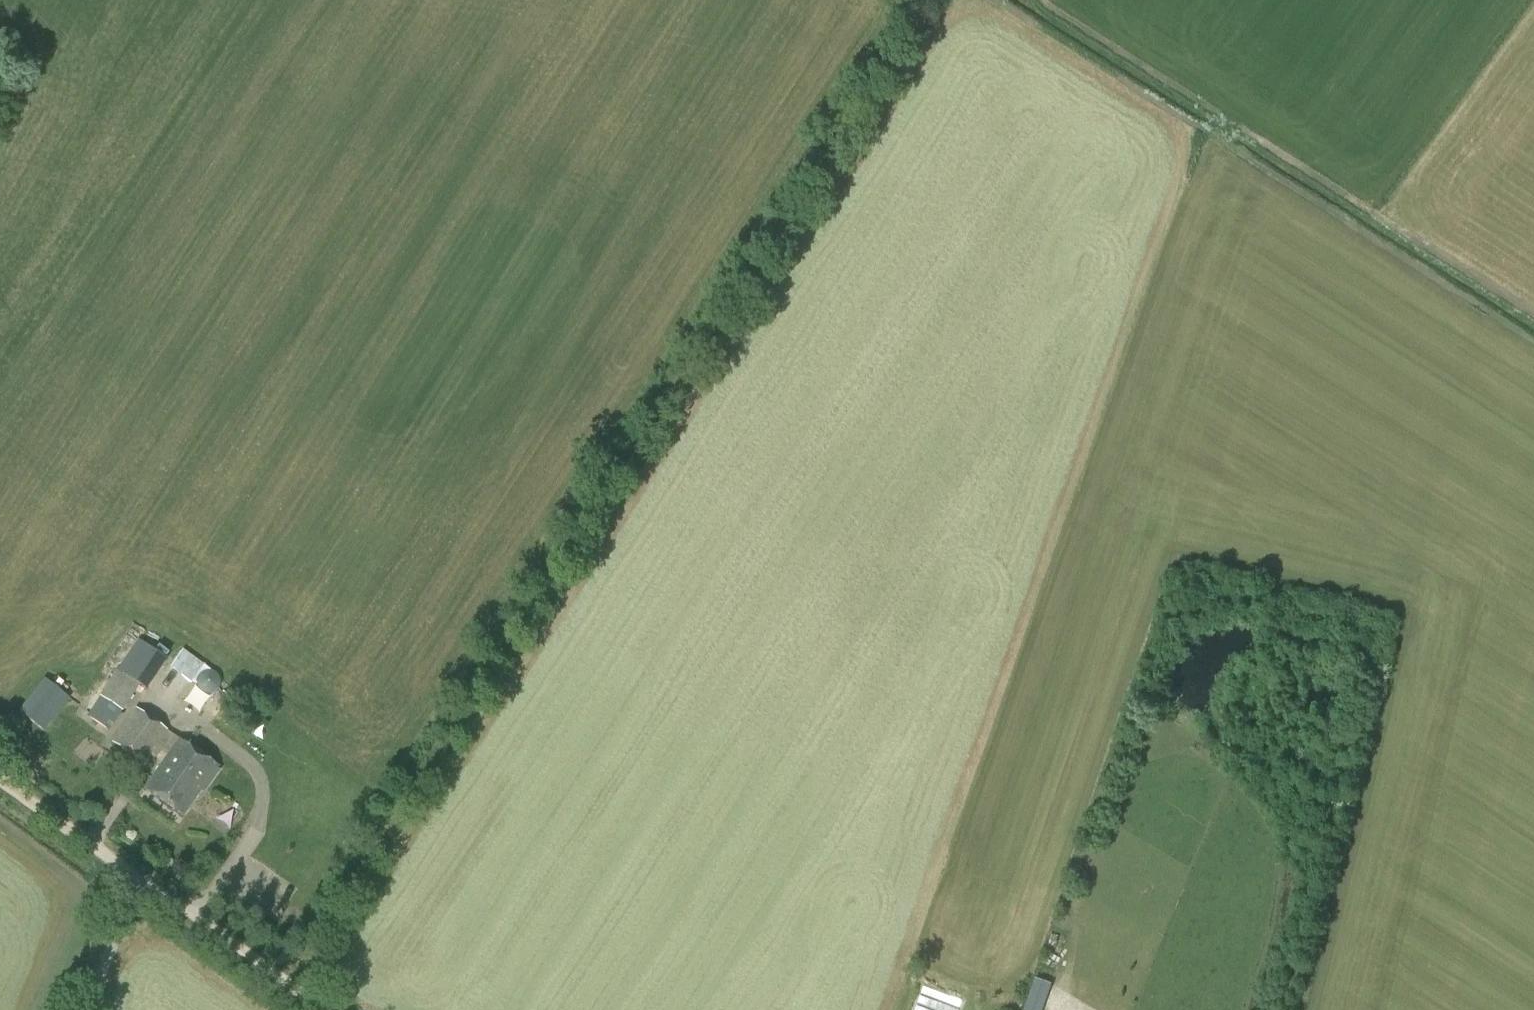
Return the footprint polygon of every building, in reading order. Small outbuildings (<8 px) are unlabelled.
[(183,649),(170,667),(191,682),(204,665),(183,649)] [(100,697),(87,716),(109,731),(122,711),(139,685),(116,670),(99,696),(100,697)] [(44,730),(69,698),(43,679),(19,711),(44,730)] [(135,708),(111,743),(144,765),(150,755),(161,763),(143,790),(184,818),(206,786),(209,788),(220,772),(217,770),(218,768),(178,739),(167,755),(156,748),(167,731),(135,708)] [(100,799),(91,811),(100,818),(109,807),(100,799)] [(916,1009),(958,1009),(962,999),(924,986),(916,1009)]
